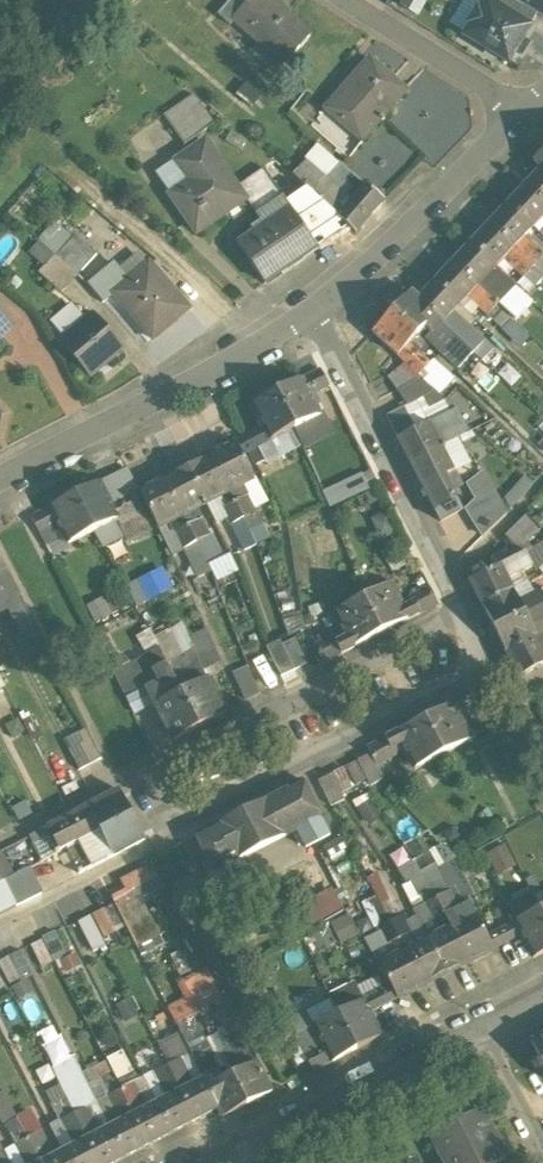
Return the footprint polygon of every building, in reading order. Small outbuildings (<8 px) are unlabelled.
[(218,14),(230,25),(235,19),(234,18),(247,3),(243,0),(230,0),(218,14)] [(271,0),(250,0),(247,3),(234,18),(235,19),(260,42),(252,51),(258,56),(256,58),(262,63),(264,61),(278,73),(311,35),(271,0)] [(489,0),(485,0),(480,10),(477,8),(469,22),(471,24),(464,35),(508,62),(531,26),(530,25),(494,3),(489,0)] [(516,0),(496,0),(494,3),(530,25),(537,13),(523,4),(516,0)] [(523,4),(537,13),(542,16),(542,0),(525,0),(523,4)] [(371,59),(326,110),(361,140),(379,119),(382,122),(385,119),(382,116),(405,89),(371,59)] [(193,95),(163,115),(184,145),(214,125),(193,95)] [(195,176),(170,193),(197,232),(244,199),(205,142),(183,158),(195,176)] [(317,147),(293,175),(312,193),(325,177),(336,165),(317,147)] [(536,159),(535,160),(542,167),(525,185),(542,201),(542,166),(536,159)] [(291,208),(263,168),(237,186),(264,226),(238,244),(264,282),(279,271),(280,273),(318,248),(310,236),(291,208)] [(346,197),(325,177),(312,193),(338,216),(339,217),(338,218),(355,233),(383,201),(366,186),(361,182),(346,197)] [(525,185),(507,204),(532,228),(542,217),(542,201),(525,185)] [(313,193),(291,208),(310,236),(338,216),(313,193)] [(532,228),(507,204),(490,223),(514,247),(525,236),(532,228)] [(514,247),(490,223),(471,242),(496,266),(504,258),(514,247)] [(72,239),(58,226),(42,245),(54,256),(78,277),(96,255),(75,236),(72,239)] [(525,236),(514,247),(535,265),(542,257),(542,253),(525,236)] [(496,266),(471,242),(453,262),(478,286),(496,266)] [(535,265),(514,247),(504,258),(524,276),(535,265)] [(78,277),(54,256),(38,273),(61,294),(78,277)] [(535,265),(542,274),(542,257),(535,265)] [(149,262),(113,293),(153,340),(189,309),(149,262)] [(478,286),(453,262),(435,281),(460,304),(468,296),(478,286)] [(524,276),(535,286),(542,278),(542,274),(535,265),(524,276)] [(516,286),(496,266),(478,286),(498,304),(516,286)] [(460,304),(435,281),(418,299),(411,292),(411,293),(443,324),(453,313),(460,304)] [(498,304),(478,286),(468,296),(488,315),(498,304)] [(516,286),(498,304),(509,315),(516,321),(533,302),(516,286)] [(443,324),(411,293),(392,313),(417,336),(426,327),(431,333),(432,334),(443,324)] [(498,304),(488,315),(498,325),(509,315),(498,304)] [(13,325),(0,311),(0,338),(13,325)] [(92,313),(60,341),(91,378),(124,350),(92,313)] [(417,336),(392,313),(373,333),(398,356),(409,345),(417,336)] [(484,341),(453,313),(443,324),(474,353),(484,341)] [(474,353),(443,324),(432,334),(431,333),(426,338),(459,369),(474,353)] [(484,341),(474,353),(482,361),(493,349),(484,341)] [(430,364),(409,345),(398,356),(419,376),(430,364)] [(500,356),(492,366),(515,383),(522,372),(500,356)] [(454,380),(433,361),(430,364),(419,376),(421,378),(434,389),(441,395),(454,380)] [(321,372),(303,381),(311,398),(330,388),(321,372)] [(421,378),(397,390),(407,404),(423,395),(434,389),(421,378)] [(303,381),(279,393),(296,429),(320,416),(311,398),(303,381)] [(434,389),(423,395),(430,409),(446,400),(441,395),(434,389)] [(279,393),(254,406),(264,428),(271,441),(296,429),(279,393)] [(423,395),(407,404),(408,406),(405,408),(416,430),(429,423),(455,410),(446,400),(430,409),(423,395)] [(405,408),(387,416),(398,439),(416,430),(405,408)] [(455,410),(429,423),(442,447),(467,434),(455,410)] [(416,430),(398,439),(411,464),(442,447),(429,423),(416,430)] [(264,428),(236,442),(243,456),(250,452),(259,448),(271,441),(264,428)] [(243,456),(236,442),(212,454),(230,490),(243,484),(255,478),(243,456)] [(461,486),(442,447),(411,464),(441,522),(462,511),(452,491),(461,486)] [(259,448),(250,452),(256,465),(265,460),(259,448)] [(230,490),(212,454),(187,467),(205,503),(217,497),(230,490)] [(187,467),(164,479),(182,515),(195,508),(205,503),(187,467)] [(373,469),(324,488),(330,504),(380,485),(373,469)] [(482,472),(467,484),(477,500),(467,509),(484,538),(506,515),(482,472)] [(164,479),(139,492),(157,527),(168,522),(182,515),(164,479)] [(99,484),(74,497),(93,532),(116,520),(117,520),(110,506),(99,484)] [(257,512),(243,484),(230,490),(245,518),(257,512)] [(230,490),(217,497),(232,525),(245,518),(230,490)] [(133,495),(110,506),(117,520),(139,508),(133,495)] [(74,497),(50,509),(61,531),(68,544),(93,532),(74,497)] [(117,520),(116,520),(122,532),(146,520),(139,508),(117,520)] [(209,536),(195,508),(182,515),(195,543),(209,536)] [(50,509),(32,518),(44,546),(58,539),(55,534),(61,531),(50,509)] [(182,515),(168,522),(182,549),(195,543),(182,515)] [(530,517),(509,530),(518,545),(539,532),(530,517)] [(525,554),(501,566),(508,580),(532,568),(525,554)] [(131,581),(140,602),(174,588),(165,566),(131,581)] [(501,566),(471,581),(484,606),(513,591),(508,580),(501,566)] [(0,572),(0,594),(4,602),(18,595),(4,570),(0,572)] [(405,608),(392,583),(363,598),(381,634),(420,614),(415,603),(405,608)] [(430,587),(411,597),(415,603),(420,614),(439,605),(430,587)] [(519,602),(525,615),(542,606),(542,590),(519,602)] [(513,591),(484,606),(496,630),(525,615),(519,602),(513,591)] [(18,595),(4,602),(13,619),(26,612),(18,595)] [(363,598),(334,612),(347,638),(337,643),(342,654),(381,634),(363,598)] [(525,615),(532,628),(542,622),(542,606),(525,615)] [(525,615),(496,630),(507,653),(537,638),(532,628),(525,615)] [(333,637),(316,646),(325,663),(342,654),(337,643),(333,637)] [(308,664),(294,638),(282,644),(295,670),(308,664)] [(507,653),(520,678),(542,666),(542,650),(542,649),(537,638),(507,653)] [(282,644),(279,640),(266,647),(282,677),(295,670),(282,644)] [(185,669),(180,657),(166,664),(180,691),(205,678),(197,663),(185,669)] [(166,664),(154,671),(160,682),(147,689),(155,704),(180,691),(166,664)] [(253,664),(236,668),(243,698),(259,694),(253,664)] [(205,678),(180,691),(198,728),(224,715),(205,678)] [(482,690),(464,699),(471,712),(469,713),(472,718),(491,708),(482,690)] [(180,691),(155,704),(174,740),(198,728),(180,691)] [(464,699),(424,720),(443,756),(472,741),(460,717),(469,713),(471,712),(464,699)] [(424,720),(387,739),(393,750),(394,750),(402,745),(415,770),(443,756),(424,720)] [(86,729),(63,741),(78,771),(101,759),(86,729)] [(387,739),(368,749),(377,766),(397,756),(394,750),(393,750),(387,739)] [(371,787),(384,780),(371,755),(357,762),(371,787)] [(367,780),(357,762),(347,767),(356,785),(367,780)] [(352,788),(342,770),(333,774),(343,793),(352,788)] [(319,782),(332,807),(344,800),(331,775),(319,782)] [(302,782),(249,809),(268,846),(302,829),(321,819),(302,782)] [(118,792),(44,830),(56,854),(66,849),(99,833),(131,817),(118,792)] [(249,809),(194,837),(219,885),(232,878),(229,872),(228,873),(225,867),(268,846),(249,809)] [(131,817),(99,833),(112,857),(143,842),(131,817)] [(321,819),(302,829),(305,835),(314,830),(317,836),(327,831),(321,819)] [(99,833),(66,849),(79,874),(112,857),(99,833)] [(35,834),(29,837),(33,844),(39,841),(35,834)] [(439,872),(434,875),(425,857),(417,861),(423,874),(436,899),(449,892),(444,882),(439,872)] [(466,881),(453,857),(442,863),(450,878),(455,887),(457,886),(466,881)] [(29,868),(3,881),(15,906),(41,893),(29,868)] [(436,899),(423,874),(416,878),(420,885),(417,887),(426,904),(436,899)] [(450,878),(444,882),(449,892),(458,888),(457,886),(455,887),(450,878)] [(0,883),(0,914),(15,906),(3,881),(0,883)] [(396,888),(376,898),(389,923),(390,923),(403,916),(404,917),(409,914),(396,888)] [(449,892),(436,899),(450,926),(472,915),(458,888),(449,892)] [(138,892),(115,904),(138,948),(160,936),(138,892)] [(531,892),(507,904),(516,922),(539,909),(531,892)] [(389,923),(376,898),(370,901),(374,908),(367,911),(377,929),(389,923)] [(339,899),(325,907),(331,918),(345,911),(339,899)] [(450,926),(436,899),(426,904),(424,905),(438,932),(450,926)] [(116,932),(104,909),(90,916),(104,938),(116,932)] [(515,922),(521,935),(533,957),(542,952),(542,916),(539,909),(516,922),(515,922)] [(472,915),(450,926),(469,962),(493,949),(487,937),(474,913),(472,915)] [(105,945),(90,916),(78,923),(93,952),(105,945)] [(329,944),(358,936),(352,916),(324,924),(329,944)] [(403,916),(390,923),(404,950),(414,944),(412,940),(415,939),(404,917),(403,916)] [(515,922),(487,937),(493,949),(521,935),(515,922)] [(404,950),(390,923),(389,923),(377,929),(391,956),(404,950)] [(438,932),(427,938),(445,974),(469,962),(450,926),(438,932)] [(66,956),(55,933),(44,938),(55,961),(66,956)] [(414,944),(404,950),(422,986),(445,974),(427,938),(414,944)] [(52,962),(42,941),(31,946),(42,967),(52,962)] [(391,956),(379,963),(391,986),(397,999),(422,986),(404,950),(391,956)] [(9,957),(21,979),(22,981),(33,975),(20,951),(9,957)] [(9,957),(0,962),(0,966),(10,985),(21,979),(9,957)] [(391,986),(362,1001),(368,1014),(397,999),(391,986)] [(188,1001),(170,1010),(177,1023),(194,1014),(188,1001)] [(362,1001),(338,1013),(356,1049),(380,1036),(368,1014),(362,1001)] [(244,1038),(228,1005),(217,1010),(224,1026),(222,1027),(224,1032),(230,1045),(244,1038)] [(338,1013),(314,1025),(332,1062),(356,1049),(338,1013)] [(210,1055),(190,1017),(177,1023),(196,1062),(210,1055)] [(278,1028),(289,1048),(300,1043),(296,1035),(289,1022),(278,1028)] [(314,1025),(296,1035),(300,1043),(314,1071),(332,1062),(314,1025)] [(230,1045),(224,1032),(212,1038),(232,1074),(242,1069),(230,1045)] [(232,1074),(212,1038),(204,1043),(222,1079),(232,1074)] [(272,1092),(244,1038),(230,1045),(242,1069),(232,1074),(247,1105),(272,1092)] [(532,1044),(542,1065),(542,1038),(532,1044)] [(192,1054),(169,1066),(181,1089),(204,1077),(196,1062),(192,1054)] [(222,1079),(210,1055),(196,1062),(204,1077),(209,1087),(220,1108),(219,1108),(224,1117),(247,1105),(232,1074),(222,1079)] [(74,1057),(52,1068),(75,1114),(87,1108),(99,1131),(110,1125),(74,1057)] [(181,1089),(169,1066),(154,1073),(166,1097),(181,1089)] [(204,1077),(181,1089),(196,1120),(219,1108),(220,1108),(209,1087),(204,1077)] [(134,1084),(122,1090),(134,1113),(146,1107),(134,1084)] [(166,1097),(158,1101),(173,1132),(196,1120),(181,1089),(166,1097)] [(134,1113),(122,1090),(109,1097),(120,1120),(134,1113)] [(63,1091),(50,1097),(61,1121),(75,1114),(63,1091)] [(146,1107),(134,1113),(150,1144),(173,1132),(158,1101),(146,1107)] [(87,1108),(75,1114),(87,1138),(99,1131),(87,1108)] [(479,1111),(431,1136),(444,1161),(492,1136),(479,1111)] [(120,1120),(110,1125),(126,1156),(150,1144),(134,1113),(120,1120)] [(87,1138),(75,1114),(61,1121),(73,1145),(87,1138)] [(28,1138),(17,1117),(5,1124),(16,1144),(28,1138)] [(87,1138),(100,1162),(113,1162),(126,1156),(110,1125),(99,1131),(87,1138)] [(42,1132),(28,1138),(40,1162),(53,1155),(42,1132)] [(444,1161),(445,1162),(501,1162),(504,1161),(492,1136),(444,1161)] [(28,1138),(16,1144),(15,1145),(23,1162),(37,1162),(40,1162),(28,1138)] [(63,1150),(70,1162),(100,1162),(87,1138),(73,1145),(63,1150)] [(40,1162),(41,1162),(70,1162),(63,1150),(53,1155),(40,1162)]
